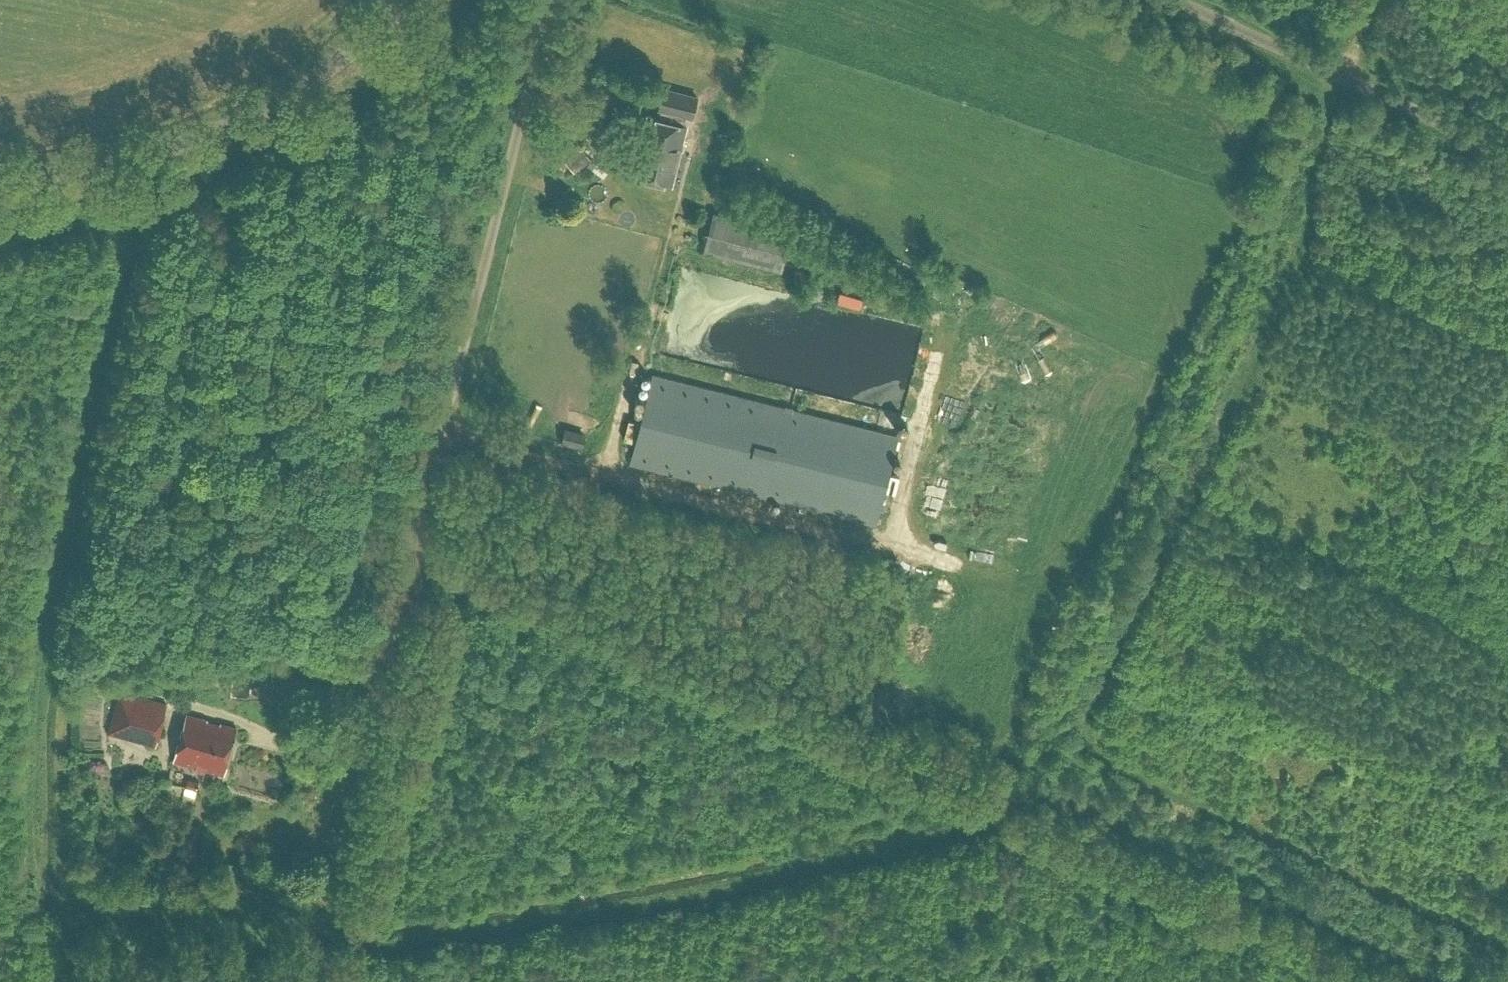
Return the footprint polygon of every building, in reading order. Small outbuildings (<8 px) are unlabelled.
[(633,175),(671,184),(686,126),(682,125),(685,115),(692,117),(697,96),(664,88),(656,119),(648,116),(633,175)] [(580,146),(566,157),(576,169),(590,158),(580,146)] [(703,250),(781,270),(790,234),(755,225),(757,217),(736,212),(736,209),(717,204),(714,215),(711,214),(703,250)] [(934,268),(928,286),(936,289),(942,270),(934,268)] [(873,522),(896,432),(652,371),(629,461),(873,522)] [(108,734),(157,747),(169,703),(119,690),(108,734)] [(223,771),(236,727),(185,713),(173,757),(223,771)] [(188,776),(184,791),(194,793),(198,778),(188,776)] [(237,835),(234,838),(235,843),(239,846),(243,846),(246,842),(246,837),(242,834),(237,835)]
